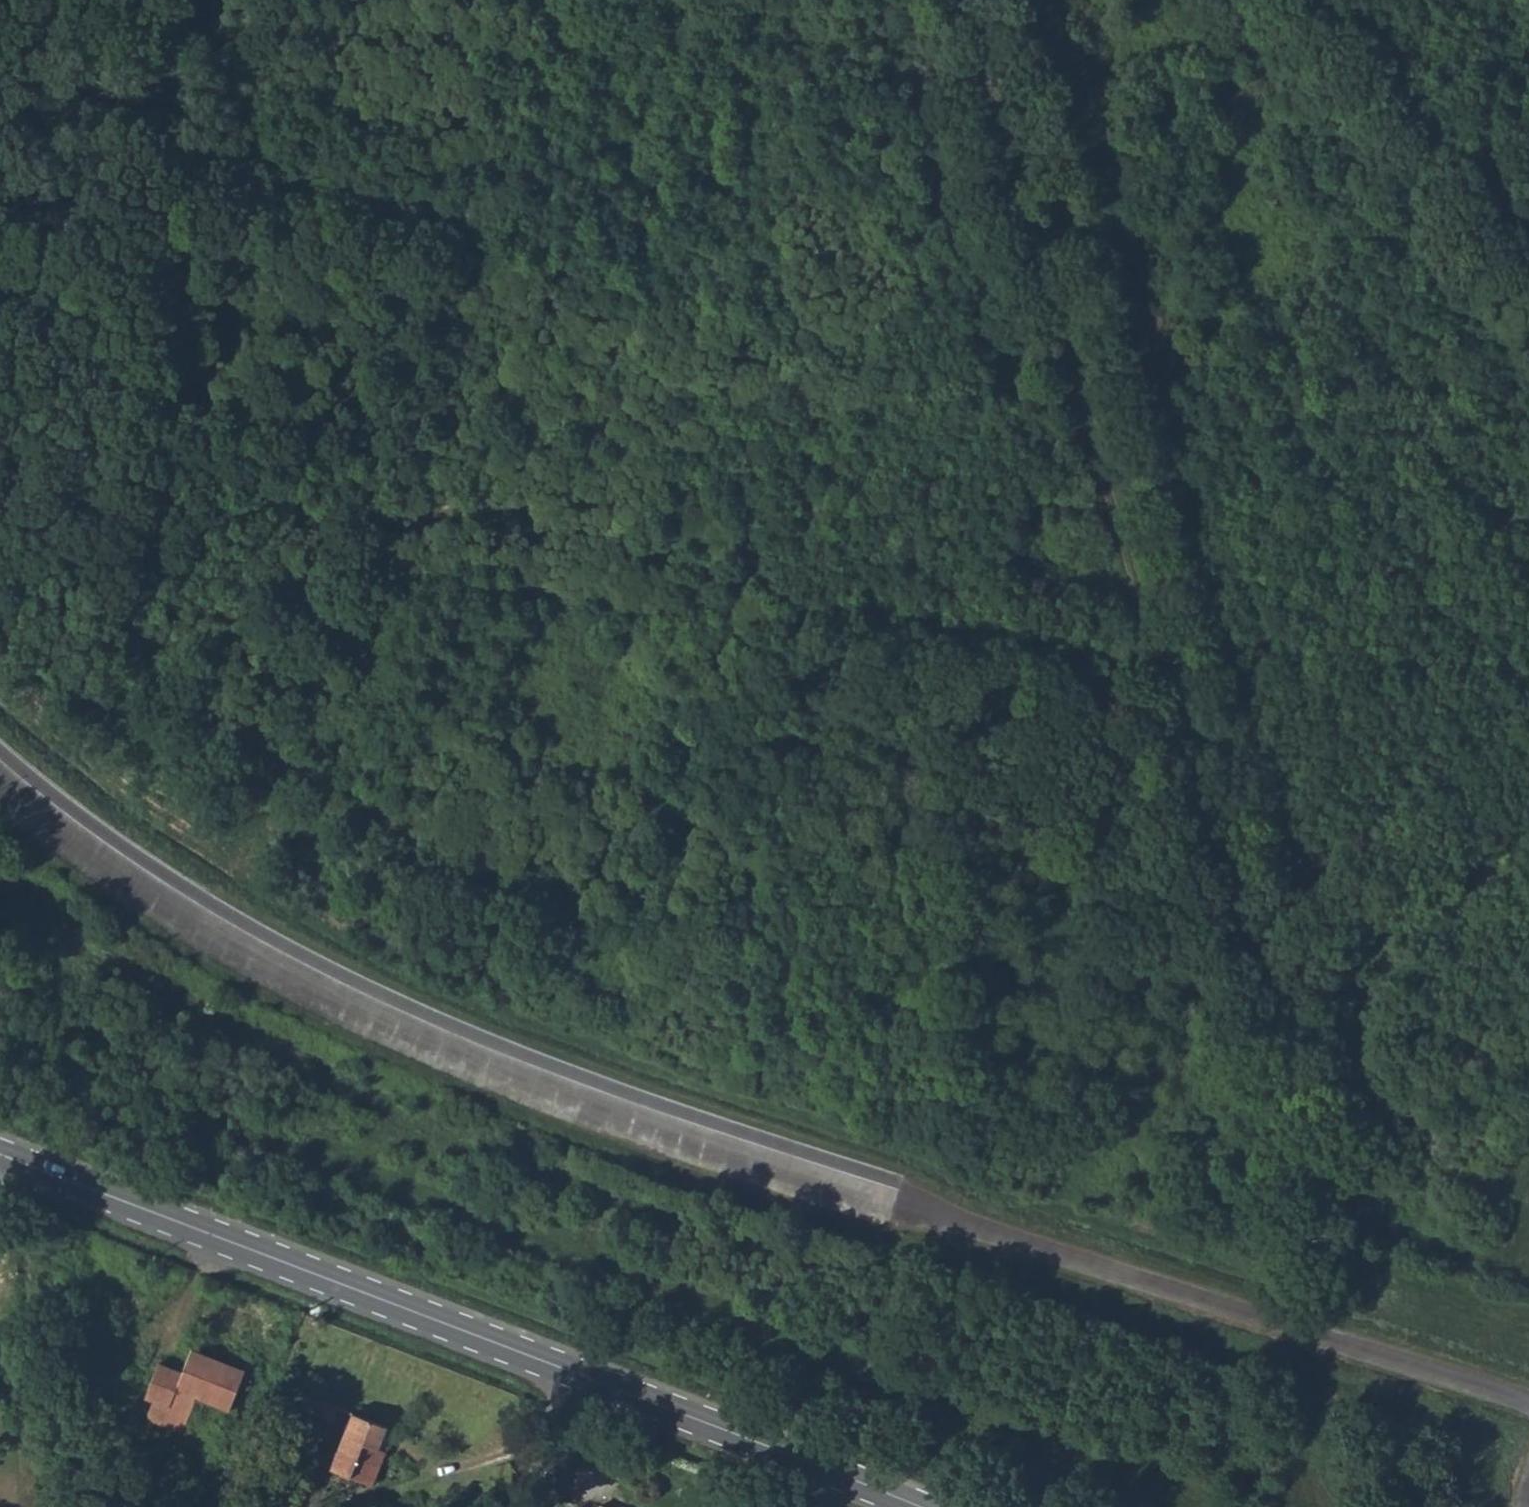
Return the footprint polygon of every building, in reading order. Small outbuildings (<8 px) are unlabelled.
[(158,1361),(145,1393),(153,1399),(148,1415),(183,1428),(196,1395),(229,1408),(245,1368),(193,1348),(184,1370),(158,1361)] [(355,1413),(335,1466),(373,1481),(392,1427),(355,1413)]
